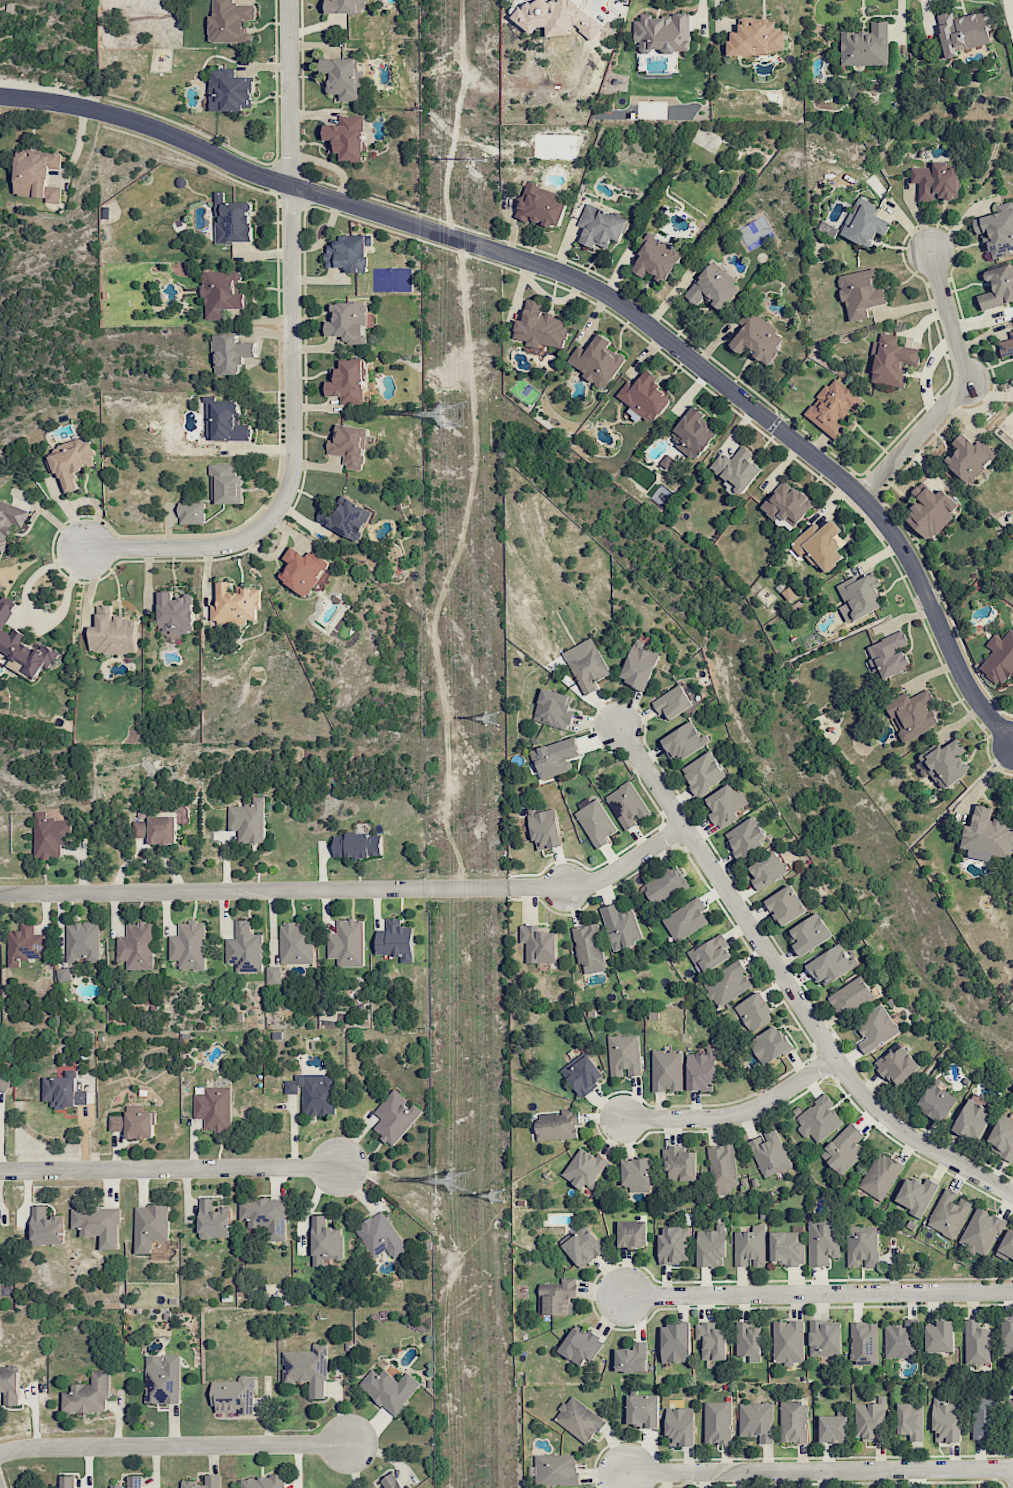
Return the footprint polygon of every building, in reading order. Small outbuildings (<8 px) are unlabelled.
[(213,15),(209,15),(209,42),(248,42),(248,30),(245,30),(245,20),(255,20),(255,4),(233,4),(233,0),(213,0),(213,15)] [(363,13),(363,1),(367,1),(367,0),(326,0),(326,13),(363,13)] [(518,13),(522,17),(522,26),(530,32),(538,31),(543,35),(555,33),(557,35),(571,34),(574,30),(604,27),(571,0),(559,0),(557,2),(555,0),(544,0),(527,2),(518,13)] [(946,59),(958,56),(957,51),(991,43),(987,27),(989,26),(986,11),(953,18),(952,11),(936,14),(946,59)] [(691,52),(690,14),(652,16),(652,14),(641,14),(642,21),(633,21),(634,42),(640,42),(640,55),(662,54),(662,52),(691,52)] [(785,50),(785,29),(774,29),(774,19),(739,19),(739,32),(728,32),(728,55),(770,55),(770,50),(785,50)] [(841,32),(841,65),(887,65),(888,21),(871,21),(871,32),(841,32)] [(321,58),(321,73),(329,73),(329,94),(339,94),(339,101),(360,101),(361,70),(357,70),(357,58),(321,58)] [(210,110),(252,110),(253,78),(235,78),(235,69),(211,69),(210,110)] [(324,125),(324,140),(330,140),(330,152),(341,152),(341,161),(363,161),(363,115),(339,115),(339,125),(324,125)] [(17,152),(14,195),(44,197),(44,203),(59,204),(60,187),(47,186),(48,168),(60,168),(61,154),(17,152)] [(910,168),(911,183),(918,183),(919,201),(938,200),(937,199),(959,198),(958,166),(948,167),(948,162),(932,162),(932,167),(910,168)] [(566,204),(558,201),(560,192),(525,183),(516,218),(529,222),(530,220),(560,228),(566,204)] [(216,243),(251,242),(251,211),(252,211),(252,201),(225,202),(224,192),(215,192),(216,243)] [(841,235),(868,247),(875,232),(885,236),(891,222),(873,214),(877,205),(859,196),(841,235)] [(607,248),(611,238),(621,241),(629,219),(585,204),(578,225),(585,227),(580,243),(593,247),(595,244),(607,248)] [(833,238),(838,229),(822,221),(818,229),(833,238)] [(644,278),(648,272),(664,282),(682,253),(647,232),(637,249),(642,253),(632,270),(644,278)] [(371,235),(339,235),(339,243),(325,243),(326,267),(346,267),(346,273),(366,272),(366,245),(371,245),(371,235)] [(684,296),(697,306),(704,297),(721,310),(740,285),(710,262),(684,296)] [(1012,301),(1012,267),(1010,268),(1009,263),(983,271),(986,282),(990,280),(993,291),(978,295),(982,310),(1012,301)] [(887,303),(884,288),(878,289),(874,268),(838,275),(848,322),(868,318),(866,308),(887,303)] [(203,318),(223,318),(223,309),(245,309),(245,292),(239,292),(239,271),(203,271),(203,318)] [(564,348),(568,318),(541,314),(543,301),(526,299),(523,320),(516,319),(513,339),(527,341),(526,346),(541,348),(541,345),(564,348)] [(326,336),(345,336),(344,344),(365,344),(366,303),(332,302),(332,321),(326,321),(326,336)] [(768,364),(787,337),(748,309),(741,318),(746,322),(729,346),(741,355),(746,348),(768,364)] [(1009,331),(1010,337),(998,340),(1001,356),(1012,354),(1012,330),(1009,331)] [(587,350),(577,344),(566,364),(606,389),(625,358),(608,347),(611,341),(598,333),(587,350)] [(904,388),(906,375),(901,374),(903,363),(918,366),(920,351),(896,346),(898,336),(880,333),(878,341),(875,340),(868,382),(904,388)] [(237,334),(212,334),(212,374),(240,374),(240,365),(245,365),(245,357),(256,357),(256,341),(237,341),(237,334)] [(326,396),(340,396),(340,404),(365,404),(365,359),(341,360),(341,368),(329,369),(330,381),(326,381),(326,396)] [(627,381),(616,396),(653,424),(671,399),(652,386),(658,378),(646,368),(633,386),(627,381)] [(804,414),(838,441),(848,428),(843,424),(862,400),(833,377),(804,414)] [(207,440),(251,440),(251,425),(239,425),(239,403),(207,403),(207,440)] [(676,446),(696,461),(716,434),(709,429),(713,423),(692,407),(671,435),(680,442),(676,446)] [(345,456),(344,468),(363,470),(368,427),(336,424),(335,441),(327,440),(326,454),(345,456)] [(969,484),(997,455),(981,439),(975,445),(962,432),(951,444),(956,449),(944,461),(969,484)] [(62,494),(79,489),(74,472),(87,468),(83,455),(94,452),(89,436),(55,447),(57,452),(50,454),(62,494)] [(761,469),(749,460),(754,453),(742,445),(731,459),(721,451),(709,468),(728,482),(725,487),(740,498),(761,469)] [(243,476),(235,476),(235,464),(211,464),(211,504),(243,503),(243,476)] [(789,532),(814,504),(785,479),(760,507),(789,532)] [(929,541),(960,506),(941,489),(935,495),(920,482),(912,491),(921,499),(904,518),(929,541)] [(358,541),(373,510),(342,496),(335,512),(322,506),(315,521),(358,541)] [(0,499),(0,551),(3,552),(14,524),(22,527),(29,510),(0,499)] [(179,524),(205,523),(204,502),(179,503),(179,524)] [(817,520),(790,545),(802,558),(805,554),(824,575),(843,557),(838,551),(846,543),(837,533),(842,529),(832,518),(823,527),(817,520)] [(283,559),(290,563),(279,580),(305,597),(328,562),(311,550),(307,557),(291,546),(283,559)] [(837,587),(845,604),(838,607),(847,624),(883,606),(874,588),(881,585),(873,569),(837,587)] [(259,588),(242,589),(242,590),(233,590),(232,582),(217,582),(217,604),(210,604),(210,621),(259,621),(259,588)] [(194,596),(172,596),(172,592),(158,592),(158,633),(194,633),(194,596)] [(41,644),(35,651),(29,645),(22,643),(26,634),(14,629),(10,633),(4,630),(13,608),(8,603),(0,600),(0,601),(0,652),(24,674),(33,677),(36,680),(42,666),(49,668),(51,662),(60,652),(41,644)] [(90,653),(137,652),(136,617),(112,618),(112,605),(97,605),(97,627),(90,627),(90,653)] [(979,669),(1003,687),(1012,674),(1012,631),(1010,629),(1002,640),(994,634),(986,645),(993,650),(979,669)] [(884,679),(911,667),(903,648),(909,646),(903,631),(867,646),(873,659),(869,661),(874,672),(880,669),(884,679)] [(563,651),(584,696),(597,690),(593,682),(610,674),(593,637),(563,651)] [(619,680),(645,690),(659,654),(642,647),(644,641),(635,638),(619,680)] [(685,691),(680,684),(653,701),(667,722),(701,700),(692,686),(685,691)] [(532,720),(567,731),(573,712),(569,710),(573,697),(542,687),(532,720)] [(909,697),(907,693),(886,701),(902,741),(938,727),(929,704),(934,702),(929,689),(909,697)] [(659,739),(673,763),(711,742),(706,733),(700,736),(692,721),(659,739)] [(966,751),(957,735),(917,758),(923,770),(928,767),(941,789),(971,772),(960,754),(966,751)] [(580,755),(574,737),(530,749),(539,780),(573,770),(569,758),(580,755)] [(727,780),(712,751),(681,767),(696,796),(727,780)] [(625,831),(639,823),(639,822),(651,815),(630,780),(604,796),(625,831)] [(705,798),(713,811),(709,814),(718,830),(739,818),(735,812),(750,803),(742,790),(735,793),(730,784),(705,798)] [(228,806),(228,831),(238,831),(239,844),(265,843),(264,797),(243,797),(244,806),(228,806)] [(617,831),(597,798),(574,813),(597,849),(609,842),(606,838),(617,831)] [(1012,850),(1012,825),(990,820),(992,807),(975,804),(972,826),(965,825),(960,848),(969,850),(968,857),(990,861),(991,856),(1011,860),(1012,850)] [(537,851),(563,845),(554,805),(527,811),(537,851)] [(61,857),(61,844),(71,844),(71,819),(44,819),(44,811),(34,812),(35,858),(61,857)] [(149,844),(177,844),(176,816),(148,817),(149,844)] [(723,834),(737,859),(769,842),(755,816),(723,834)] [(148,837),(147,820),(132,821),(132,838),(148,837)] [(334,835),(334,857),(382,856),(381,834),(334,835)] [(748,866),(755,878),(751,879),(757,890),(788,873),(776,850),(748,866)] [(689,885),(673,864),(641,887),(656,908),(689,885)] [(807,911),(791,884),(764,900),(781,927),(807,911)] [(662,916),(673,941),(709,925),(701,909),(704,908),(700,898),(662,916)] [(613,951),(643,941),(632,908),(620,912),(617,903),(600,908),(613,951)] [(833,935),(817,912),(788,931),(795,943),(792,945),(800,957),(833,935)] [(412,963),(412,926),(398,926),(398,917),(386,917),(386,930),(376,930),(376,955),(401,955),(401,963),(412,963)] [(337,967),(364,966),(363,919),(336,920),(337,933),(327,933),(327,958),(336,958),(337,967)] [(9,967),(20,967),(20,959),(45,958),(44,934),(34,934),(34,920),(20,921),(20,931),(8,931),(9,967)] [(168,936),(169,960),(178,960),(179,970),(206,969),(205,920),(189,921),(189,923),(178,923),(178,935),(168,936)] [(262,972),(263,934),(250,933),(250,920),(235,920),(234,939),(225,938),(225,963),(236,963),(236,972),(262,972)] [(66,923),(67,962),(99,961),(98,922),(66,923)] [(153,923),(126,923),(126,937),(117,936),(116,961),(127,961),(126,969),(152,970),(153,923)] [(280,963),(312,963),(312,923),(279,923),(280,963)] [(605,971),(598,924),(572,927),(577,964),(583,963),(585,974),(605,971)] [(525,942),(526,963),(557,962),(556,930),(536,930),(536,925),(519,925),(520,943),(525,942)] [(733,958),(722,935),(688,951),(698,974),(733,958)] [(843,943),(807,963),(821,987),(856,967),(843,943)] [(718,1008),(753,986),(744,972),(746,970),(740,960),(703,984),(718,1008)] [(267,983),(281,983),(280,966),(266,966),(267,983)] [(56,969),(58,983),(71,980),(68,967),(56,969)] [(826,995),(841,1019),(875,998),(861,974),(826,995)] [(733,1007),(750,1034),(775,1018),(759,992),(733,1007)] [(900,1032),(883,1005),(856,1022),(866,1039),(858,1044),(865,1054),(900,1032)] [(749,1040),(762,1065),(792,1050),(779,1025),(749,1040)] [(608,1037),(610,1078),(625,1077),(625,1076),(640,1075),(638,1035),(608,1037)] [(895,1088),(920,1066),(903,1046),(894,1054),(890,1049),(873,1063),(895,1088)] [(686,1054),(687,1090),(701,1090),(701,1092),(712,1092),(712,1081),(715,1081),(715,1048),(704,1048),(704,1053),(686,1054)] [(682,1050),(652,1050),(652,1091),(682,1091),(682,1050)] [(581,1097),(606,1079),(586,1052),(561,1070),(581,1097)] [(12,1080),(0,1074),(0,1090),(6,1093),(12,1080)] [(302,1115),(334,1115),(333,1075),(295,1075),(295,1080),(284,1080),(284,1094),(297,1094),(297,1086),(302,1086),(302,1115)] [(945,1122),(956,1097),(946,1092),(950,1084),(932,1076),(917,1109),(945,1122)] [(88,1090),(77,1091),(76,1077),(43,1077),(44,1101),(52,1101),(52,1107),(88,1106),(88,1090)] [(205,1130),(218,1130),(218,1133),(231,1132),(230,1086),(194,1087),(194,1118),(204,1118),(205,1130)] [(422,1111),(413,1104),(412,1105),(392,1089),(373,1113),(381,1119),(372,1130),(393,1147),(422,1111)] [(817,1143),(844,1123),(831,1106),(834,1104),(826,1094),(798,1115),(804,1122),(796,1128),(804,1138),(810,1134),(817,1143)] [(980,1142),(992,1109),(966,1099),(954,1132),(980,1142)] [(579,1138),(578,1110),(536,1112),(537,1140),(579,1138)] [(108,1116),(109,1131),(125,1131),(126,1139),(154,1138),(154,1111),(124,1112),(124,1115),(108,1116)] [(864,1153),(856,1143),(864,1136),(851,1122),(819,1152),(840,1175),(864,1153)] [(792,1166),(774,1127),(761,1133),(761,1136),(747,1142),(763,1179),(792,1166)] [(739,1192),(733,1143),(708,1146),(713,1195),(739,1192)] [(562,1176),(582,1189),(585,1185),(594,1190),(599,1182),(597,1180),(608,1163),(581,1146),(562,1176)] [(696,1181),(696,1152),(680,1152),(680,1147),(662,1147),(663,1170),(668,1170),(668,1181),(696,1181)] [(903,1166),(880,1152),(859,1187),(881,1201),(903,1166)] [(622,1190),(650,1191),(651,1159),(622,1159),(622,1190)] [(921,1219),(938,1183),(926,1178),(924,1183),(907,1176),(895,1201),(910,1208),(908,1213),(921,1219)] [(971,1203),(958,1197),(959,1194),(944,1187),(926,1226),(954,1239),(971,1203)] [(231,1208),(214,1209),(214,1198),(199,1199),(200,1238),(231,1237),(231,1208)] [(286,1241),(286,1198),(239,1199),(239,1220),(248,1220),(248,1228),(268,1228),(268,1241),(286,1241)] [(62,1216),(46,1216),(45,1205),(32,1206),(33,1245),(63,1245),(62,1216)] [(135,1206),(135,1253),(153,1253),(153,1241),(169,1241),(168,1206),(135,1206)] [(119,1250),(119,1207),(72,1207),(72,1228),(80,1228),(80,1236),(101,1236),(101,1250),(119,1250)] [(958,1245),(986,1258),(1005,1220),(976,1207),(958,1245)] [(382,1210),(354,1229),(373,1258),(387,1249),(394,1259),(408,1249),(382,1210)] [(343,1259),(342,1227),(325,1227),(325,1215),(311,1215),(313,1267),(323,1267),(323,1259),(343,1259)] [(809,1266),(828,1266),(828,1257),(839,1256),(838,1224),(819,1224),(819,1220),(808,1221),(809,1266)] [(646,1221),(618,1221),(618,1247),(647,1247),(646,1221)] [(697,1231),(697,1268),(725,1267),(724,1225),(717,1225),(717,1231),(697,1231)] [(734,1232),(735,1267),(750,1266),(750,1267),(765,1267),(764,1225),(752,1225),(752,1231),(734,1232)] [(878,1226),(847,1226),(848,1267),(862,1267),(879,1267),(878,1226)] [(659,1263),(689,1262),(689,1227),(663,1227),(664,1235),(658,1235),(659,1263)] [(1008,1228),(997,1252),(1012,1260),(1012,1230),(1008,1228)] [(798,1231),(770,1232),(770,1264),(804,1264),(804,1242),(798,1243),(798,1231)] [(539,1315),(572,1315),(572,1298),(576,1298),(576,1278),(561,1278),(561,1283),(538,1283),(539,1315)] [(885,1358),(917,1357),(916,1319),(905,1319),(905,1325),(885,1325),(885,1358)] [(965,1364),(990,1364),(990,1328),(978,1328),(978,1319),(965,1319),(965,1364)] [(810,1320),(810,1356),(841,1355),(841,1325),(820,1325),(820,1320),(810,1320)] [(954,1352),(955,1321),(937,1320),(937,1326),(926,1326),(925,1351),(954,1352)] [(1002,1354),(1012,1353),(1012,1320),(1001,1320),(1002,1354)] [(803,1321),(774,1321),(774,1364),(794,1364),(794,1362),(804,1362),(803,1321)] [(737,1356),(762,1355),(761,1327),(747,1328),(747,1322),(737,1322),(737,1356)] [(878,1323),(851,1322),(851,1364),(877,1364),(878,1323)] [(726,1328),(712,1328),(712,1323),(695,1323),(695,1339),(701,1339),(702,1360),(727,1360),(726,1328)] [(557,1351),(581,1366),(587,1357),(592,1360),(603,1342),(575,1324),(557,1351)] [(661,1324),(662,1362),(690,1362),(690,1324),(661,1324)] [(615,1349),(616,1372),(647,1372),(646,1342),(633,1342),(633,1348),(615,1349)] [(309,1399),(326,1398),(326,1344),(313,1344),(313,1351),(284,1352),(284,1382),(309,1382),(309,1399)] [(179,1355),(146,1355),(146,1404),(180,1403),(179,1355)] [(422,1385),(408,1372),(398,1382),(384,1369),(379,1375),(373,1369),(359,1384),(394,1416),(422,1385)] [(108,1370),(91,1370),(91,1384),(73,1384),(73,1392),(63,1392),(63,1412),(108,1412),(108,1370)] [(5,1395),(5,1405),(19,1405),(19,1371),(0,1371),(0,1395),(5,1395)] [(254,1376),(238,1376),(238,1381),(212,1381),(213,1411),(239,1410),(239,1415),(255,1415),(254,1376)] [(627,1427),(659,1426),(658,1394),(626,1395),(627,1427)] [(588,1445),(606,1421),(571,1395),(553,1419),(588,1445)] [(933,1441),(959,1442),(960,1403),(943,1402),(943,1397),(934,1397),(933,1441)] [(972,1440),(996,1439),(995,1397),(971,1398),(972,1440)] [(856,1440),(885,1440),(884,1400),(855,1400),(856,1440)] [(704,1402),(705,1444),(731,1443),(730,1402),(704,1402)] [(740,1436),(759,1436),(760,1444),(773,1443),(772,1402),(739,1403),(740,1436)] [(781,1443),(807,1443),(806,1402),(780,1402),(781,1443)] [(910,1434),(910,1442),(922,1441),(922,1403),(897,1403),(897,1435),(910,1434)] [(665,1408),(666,1436),(668,1436),(669,1446),(694,1445),(693,1408),(665,1408)] [(847,1415),(820,1416),(821,1442),(847,1441),(847,1415)] [(577,1454),(535,1455),(536,1486),(578,1485),(577,1454)] [(392,1472),(380,1480),(385,1487),(403,1487),(392,1472)] [(128,1475),(127,1487),(112,1487),(142,1487),(142,1476),(128,1475)] [(224,1487),(220,1487),(220,1475),(205,1475),(205,1482),(182,1482),(182,1487),(224,1487)] [(75,1476),(61,1476),(61,1487),(57,1487),(75,1487),(75,1476)] [(241,1476),(241,1487),(284,1487),(284,1477),(241,1476)]
